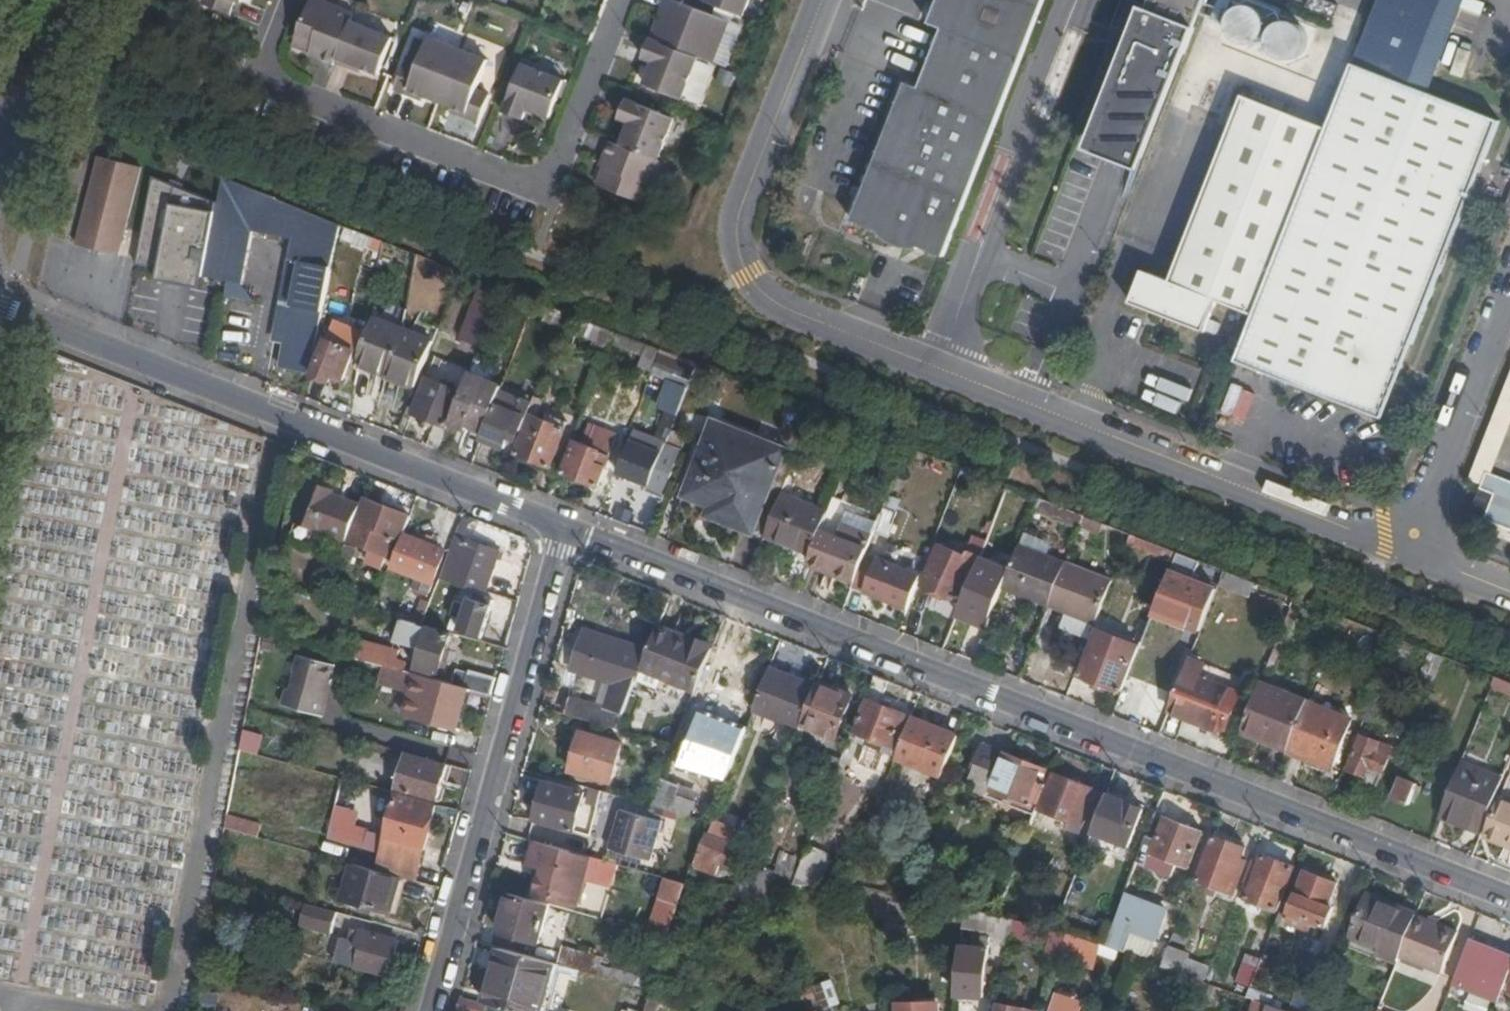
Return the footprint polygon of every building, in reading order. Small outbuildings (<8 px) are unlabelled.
[(246,0),(208,0),(205,7),(234,18),(241,2),(244,4),(246,0)] [(295,43),(313,50),(311,54),(336,63),(337,60),(353,21),(361,0),(313,0),(295,43)] [(653,39),(658,41),(701,57),(715,63),(730,23),(672,0),(661,0),(657,10),(663,13),(653,39)] [(948,257),(1033,40),(1048,0),(944,0),(934,25),(912,82),(926,87),(902,148),(889,143),(858,222),(884,232),(889,240),(896,246),(910,250),(923,247),(931,250),(948,257)] [(1146,0),(1124,0),(1115,22),(1140,32),(1188,50),(1198,24),(1188,20),(1189,17),(1151,2),(1146,0)] [(1151,2),(1189,17),(1188,20),(1198,24),(1207,0),(1152,0),(1151,2)] [(395,37),(353,21),(337,60),(381,75),(395,37)] [(1188,50),(1140,32),(1100,134),(1148,153),(1188,50)] [(408,60),(396,89),(425,102),(427,97),(441,103),(463,48),(432,36),(420,65),(408,60)] [(683,99),(701,57),(658,41),(650,62),(658,65),(650,86),(683,99)] [(490,59),(463,48),(441,103),(454,108),(452,112),(481,125),(493,95),(478,88),(490,59)] [(1251,334),(1242,359),(1317,388),(1319,386),(1373,406),(1387,402),(1394,396),(1403,379),(1416,343),(1422,345),(1464,232),(1499,142),(1507,117),(1356,61),(1331,127),(1325,145),(1259,314),(1251,334)] [(547,134),(554,114),(559,100),(560,98),(520,81),(500,130),(519,137),(525,125),(547,134)] [(1209,296),(1259,314),(1325,145),(1331,127),(1247,94),(1191,238),(1174,283),(1135,269),(1124,300),(1197,328),(1209,296)] [(559,100),(554,114),(558,116),(564,102),(559,100)] [(627,123),(620,143),(657,158),(672,118),(631,101),(623,122),(627,123)] [(648,204),(665,161),(657,158),(620,143),(617,143),(614,154),(616,155),(605,185),(648,204)] [(79,250),(121,260),(142,173),(100,163),(79,250)] [(205,278),(219,203),(184,188),(154,177),(138,266),(160,270),(158,282),(203,290),(205,278)] [(310,374),(341,225),(223,178),(219,203),(205,278),(242,284),(252,233),(292,240),(274,340),(285,342),(280,368),(310,374)] [(502,289),(491,284),(487,293),(479,290),(457,341),(477,349),(502,289)] [(413,388),(431,345),(371,319),(358,350),(355,365),(384,370),(384,374),(413,388)] [(639,356),(643,345),(613,333),(608,344),(639,356)] [(352,352),(326,340),(312,375),(329,382),(331,377),(340,380),(352,352)] [(652,372),(660,352),(643,345),(639,356),(635,365),(652,372)] [(687,385),(694,364),(660,352),(652,372),(687,385)] [(498,385),(468,374),(460,393),(447,424),(464,432),(466,426),(479,432),(498,385)] [(668,378),(657,407),(679,415),(690,387),(668,378)] [(447,424),(458,393),(424,379),(410,414),(433,423),(424,447),(436,452),(447,424)] [(533,398),(535,390),(526,387),(523,395),(500,386),(479,440),(502,450),(507,438),(515,441),(525,415),(533,398)] [(540,401),(533,398),(525,415),(529,417),(514,456),(547,469),(565,424),(545,415),(543,422),(533,419),(540,401)] [(781,495),(795,457),(715,426),(688,494),(729,511),(725,520),(765,536),(781,495)] [(611,447),(583,436),(579,446),(572,444),(561,474),(595,487),(611,447)] [(661,499),(675,461),(659,455),(629,443),(617,473),(645,485),(643,492),(661,499)] [(1491,489),(1497,492),(1504,494),(1495,519),(1509,525),(1509,476),(1499,472),(1491,489)] [(293,522),(345,543),(345,541),(359,505),(332,494),(334,491),(309,482),(293,522)] [(729,511),(688,494),(684,504),(725,520),(729,511)] [(820,530),(827,512),(781,495),(765,536),(764,538),(810,556),(820,530)] [(1081,526),(1084,517),(1066,509),(1037,498),(1032,512),(1079,530),(1081,526)] [(409,517),(362,499),(359,505),(345,541),(392,560),(409,517)] [(835,537),(820,530),(810,556),(805,567),(852,585),(853,584),(862,561),(866,550),(867,548),(875,527),(877,524),(845,512),(835,537)] [(1081,526),(1100,534),(1104,524),(1084,517),(1081,526)] [(469,521),(462,518),(459,527),(455,537),(445,562),(438,579),(452,585),(463,589),(465,584),(473,588),(482,590),(496,553),(462,539),(469,521)] [(445,562),(455,537),(459,527),(445,521),(439,535),(441,536),(433,557),(445,562)] [(888,531),(875,527),(867,548),(866,550),(878,555),(888,531)] [(1049,545),(1023,534),(1003,586),(1033,598),(1032,600),(1049,607),(1065,565),(1045,556),(1049,545)] [(1176,553),(1157,545),(1130,535),(1126,543),(1153,554),(1173,562),(1176,553)] [(431,548),(403,536),(392,568),(416,577),(410,592),(426,597),(438,567),(426,561),(431,548)] [(966,559),(939,547),(921,587),(956,602),(968,573),(961,570),(966,559)] [(874,566),(862,561),(853,584),(864,589),(863,592),(898,606),(910,574),(876,561),(874,566)] [(1094,624),(1112,580),(1066,563),(1065,565),(1049,607),(1094,624)] [(1204,586),(1169,572),(1153,613),(1188,628),(1195,610),(1201,613),(1203,606),(1197,604),(1202,591),(1204,586)] [(1247,594),(1251,583),(1224,572),(1219,583),(1247,594)] [(997,601),(1001,589),(984,582),(972,613),(989,620),(997,601)] [(1289,610),(1294,599),(1265,588),(1261,599),(1289,610)] [(1208,593),(1202,591),(1197,604),(1203,606),(1208,593)] [(492,601),(472,594),(459,632),(480,638),(492,601)] [(376,601),(372,611),(387,615),(389,616),(392,606),(376,601)] [(422,601),(413,623),(420,625),(429,604),(422,601)] [(399,619),(389,616),(387,615),(381,637),(393,640),(399,619)] [(413,623),(399,619),(393,640),(417,647),(415,654),(420,656),(416,668),(438,674),(449,635),(427,629),(428,627),(420,625),(413,623)] [(1150,655),(1159,634),(1153,632),(1154,628),(1150,626),(1140,651),(1150,655)] [(655,629),(653,634),(709,656),(711,651),(655,629)] [(1079,675),(1122,692),(1140,646),(1098,629),(1079,675)] [(641,664),(647,648),(586,630),(574,668),(617,683),(611,701),(625,705),(635,681),(641,664)] [(653,634),(647,648),(641,664),(666,673),(697,686),(709,656),(653,634)] [(407,656),(382,648),(378,661),(403,669),(407,656)] [(1444,659),(1430,653),(1421,676),(1434,682),(1444,659)] [(332,667),(296,658),(292,672),(294,673),(289,693),(284,692),(281,705),(321,716),(330,685),(327,684),(332,667)] [(1225,733),(1240,696),(1198,680),(1203,666),(1190,660),(1170,711),(1225,733)] [(664,675),(641,664),(635,681),(657,690),(663,677),(664,675)] [(666,673),(641,664),(664,675),(663,677),(681,684),(673,704),(687,710),(695,690),(697,686),(666,673)] [(452,686),(391,669),(387,687),(406,692),(401,713),(455,729),(465,690),(452,686)] [(816,686),(769,669),(752,713),(798,731),(801,726),(816,686)] [(491,697),(495,680),(467,672),(467,674),(456,671),(452,686),(465,690),(491,697)] [(887,682),(874,677),(864,701),(866,701),(854,732),(857,734),(854,741),(889,755),(904,716),(878,706),(887,682)] [(1492,690),(1509,696),(1509,682),(1496,678),(1492,690)] [(817,683),(816,686),(801,726),(836,739),(852,697),(817,683)] [(1307,704),(1307,703),(1260,685),(1258,691),(1253,702),(1241,735),(1259,742),(1260,737),(1289,748),(1307,704)] [(616,730),(622,713),(568,698),(563,714),(616,730)] [(1353,722),(1307,704),(1289,748),(1287,753),(1334,771),(1353,722)] [(732,762),(745,730),(700,712),(684,749),(694,752),(732,762)] [(958,737),(911,719),(895,759),(941,778),(958,737)] [(652,727),(648,738),(673,746),(677,735),(652,727)] [(258,754),(263,734),(245,730),(240,750),(258,754)] [(622,744),(575,732),(569,753),(574,754),(570,772),(611,783),(622,744)] [(1393,749),(1362,736),(1348,771),(1366,778),(1363,787),(1376,793),(1393,749)] [(1034,816),(1050,773),(982,746),(969,780),(990,789),(987,797),(1034,816)] [(724,782),(732,762),(694,752),(688,773),(724,782)] [(834,778),(841,760),(827,754),(820,772),(834,778)] [(445,767),(405,756),(396,790),(435,801),(445,767)] [(1498,792),(1506,773),(1495,769),(1488,788),(1498,792)] [(1089,789),(1054,775),(1040,810),(1075,824),(1089,789)] [(678,787),(659,780),(649,805),(688,817),(691,807),(692,801),(675,795),(678,787)] [(1416,786),(1401,780),(1393,800),(1408,806),(1416,786)] [(535,821),(573,832),(583,793),(545,782),(535,821)] [(1493,805),(1498,792),(1488,788),(1483,801),(1459,791),(1447,820),(1477,832),(1488,804),(1493,805)] [(395,796),(382,790),(376,816),(389,820),(395,796)] [(600,792),(597,803),(615,808),(618,797),(600,792)] [(389,820),(379,854),(418,865),(434,807),(395,796),(389,820)] [(1143,811),(1107,796),(1093,834),(1129,848),(1143,811)] [(1501,800),(1487,836),(1509,845),(1509,804),(1501,800)] [(709,812),(691,807),(688,817),(706,822),(709,812)] [(260,825),(226,814),(223,828),(257,837),(260,825)] [(659,826),(618,814),(608,850),(649,862),(659,826)] [(1202,833),(1156,816),(1147,838),(1139,835),(1130,859),(1139,866),(1140,863),(1165,876),(1170,862),(1188,869),(1202,833)] [(1241,861),(1245,849),(1214,838),(1198,881),(1233,895),(1245,863),(1241,861)] [(736,870),(742,856),(704,841),(694,867),(703,870),(707,860),(736,870)] [(591,858),(551,846),(544,870),(560,874),(552,899),(577,905),(591,858)] [(418,865),(379,854),(374,871),(399,877),(405,879),(413,881),(418,865)] [(796,873),(800,863),(780,854),(776,865),(796,873)] [(1293,868),(1262,856),(1259,866),(1254,864),(1241,898),(1275,911),(1293,868)] [(619,865),(601,860),(595,882),(629,892),(634,873),(618,869),(619,865)] [(374,871),(350,864),(341,899),(389,913),(399,877),(374,871)] [(814,874),(800,869),(796,879),(810,885),(814,874)] [(756,873),(755,885),(774,886),(791,887),(796,874),(756,873)] [(1336,885),(1305,873),(1290,913),(1325,927),(1332,909),(1328,907),(1336,885)] [(399,877),(389,913),(394,915),(405,879),(399,877)] [(650,927),(672,934),(687,884),(665,878),(650,927)] [(597,910),(600,886),(588,884),(584,908),(597,910)] [(755,885),(738,885),(739,900),(778,899),(774,886),(755,885)] [(1417,915),(1417,914),(1368,894),(1349,939),(1381,952),(1379,957),(1397,965),(1399,957),(1417,915)] [(549,906),(509,895),(499,933),(538,944),(549,906)] [(1166,913),(1124,897),(1105,947),(1124,954),(1126,949),(1149,958),(1166,913)] [(336,912),(306,904),(301,923),(330,932),(336,912)] [(995,916),(963,909),(962,919),(999,927),(1011,930),(1012,921),(995,916)] [(1459,933),(1417,915),(1399,957),(1441,976),(1459,933)] [(1054,930),(1012,921),(1011,930),(1009,940),(1048,947),(1046,956),(1061,959),(1063,952),(1068,935),(1054,930)] [(1009,940),(1011,930),(999,927),(997,941),(1008,942),(1009,940)] [(1258,967),(1271,934),(1258,929),(1245,962),(1258,967)] [(339,943),(333,963),(353,969),(354,965),(386,975),(396,941),(357,930),(353,947),(339,943)] [(1258,967),(1249,990),(1261,994),(1283,939),(1271,934),(1258,967)] [(1098,945),(1068,935),(1063,952),(1093,960),(1098,945)] [(1190,941),(1173,935),(1171,941),(1187,947),(1190,941)] [(971,948),(959,946),(954,994),(984,998),(991,939),(973,936),(971,948)] [(1469,943),(1453,985),(1498,1003),(1502,993),(1509,973),(1509,959),(1469,943)] [(650,990),(653,981),(637,976),(636,979),(598,969),(601,959),(561,948),(557,964),(608,978),(650,990)] [(1180,952),(1168,948),(1161,967),(1171,971),(1172,972),(1180,953),(1180,952)] [(499,949),(484,1004),(510,1010),(543,1010),(557,964),(499,949)] [(1187,956),(1180,953),(1172,972),(1180,974),(1186,961),(1187,956)] [(1209,969),(1186,961),(1180,974),(1184,976),(1201,982),(1203,982),(1209,969)] [(1161,967),(1157,966),(1153,980),(1166,986),(1171,971),(1161,967)] [(1180,974),(1172,972),(1164,998),(1176,1002),(1184,976),(1180,974)] [(1385,1003),(1411,1010),(1417,1010),(1425,982),(1394,972),(1385,1003)] [(653,981),(650,990),(643,1010),(656,1010),(662,991),(653,981)] [(830,982),(815,987),(823,1009),(838,1004),(830,982)] [(811,987),(801,991),(808,1010),(820,1010),(811,987)] [(1249,990),(1246,998),(1253,1000),(1258,1002),(1261,994),(1249,990)] [(1498,1003),(1496,1007),(1505,1010),(1509,998),(1509,996),(1502,993),(1498,1003)] [(484,1004),(460,997),(456,1010),(482,1010),(484,1004)] [(1253,1000),(1250,1010),(1266,1010),(1267,1005),(1258,1002),(1253,1000)]
